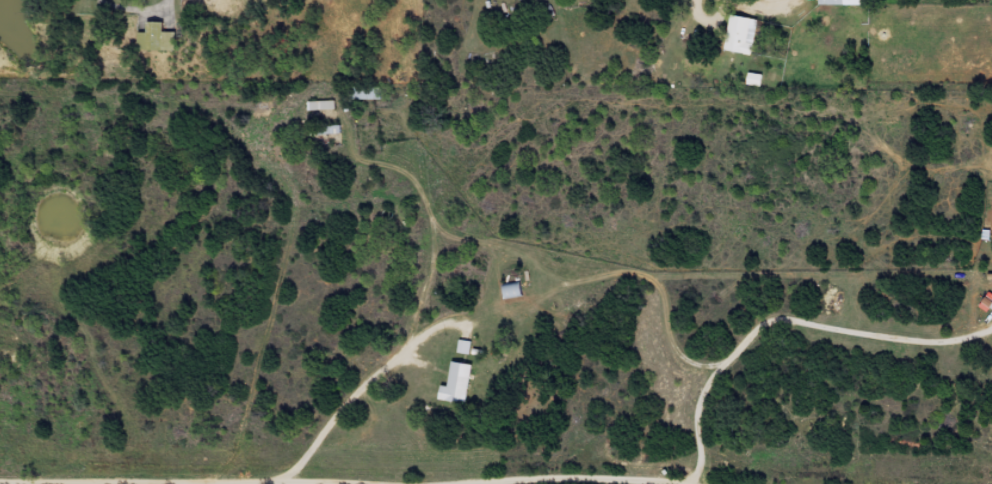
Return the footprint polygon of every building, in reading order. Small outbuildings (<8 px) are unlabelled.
[(760,19),(732,14),(725,50),(753,55),(760,19)] [(176,50),(176,33),(165,33),(165,22),(147,22),(147,33),(139,33),(139,50),(176,50)] [(765,76),(752,73),(749,84),(762,87),(765,76)] [(385,99),(385,85),(352,85),(352,99),(385,99)] [(336,111),(336,101),(308,101),(308,111),(336,111)] [(504,297),(525,295),(523,281),(503,283),(504,297)] [(459,351),(468,353),(470,344),(462,341),(459,351)] [(444,385),(441,400),(469,404),(475,364),(454,361),(450,386),(444,385)]
